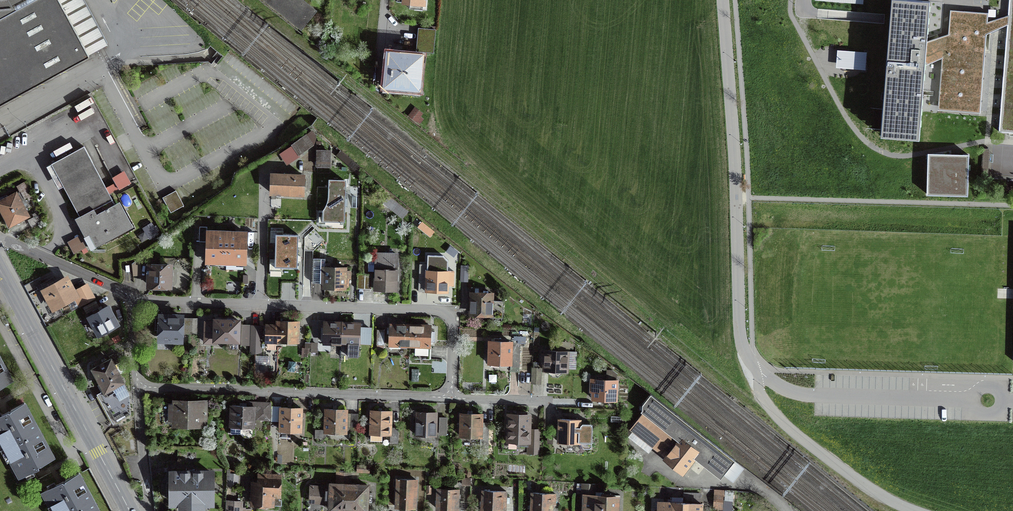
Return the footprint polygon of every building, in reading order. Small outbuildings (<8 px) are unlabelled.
[(89,56),(88,54),(59,0),(0,0),(0,103),(89,56)] [(107,44),(83,0),(59,0),(88,54),(101,47),(107,44)] [(301,30),(316,11),(303,0),(264,0),(301,30)] [(410,3),(409,9),(426,10),(427,0),(424,0),(424,1),(421,4),(410,3)] [(927,41),(930,1),(914,0),(892,0),(882,126),(920,129),(926,62),(927,41)] [(1009,15),(1008,26),(999,131),(1012,132),(1012,0),(1010,0),(1009,15)] [(959,21),(956,21),(954,32),(927,41),(926,62),(943,55),(938,106),(981,109),(987,34),(1008,26),(1009,15),(988,22),(988,12),(966,11),(964,21),(959,21)] [(419,28),(418,39),(434,41),(435,30),(419,28)] [(417,51),(433,52),(434,41),(418,39),(417,51)] [(837,48),(837,66),(867,67),(867,49),(837,48)] [(385,85),(402,87),(402,93),(417,95),(421,56),(388,53),(385,85)] [(84,106),(69,115),(77,127),(91,118),(84,106)] [(315,146),(316,136),(311,131),(299,141),(305,146),(315,146)] [(89,246),(92,250),(134,228),(120,202),(115,204),(84,147),(46,167),(58,190),(64,187),(80,216),(75,219),(85,238),(81,240),(86,248),(89,246)] [(328,151),(317,151),(317,166),(327,166),(328,151)] [(968,198),(969,155),(928,154),(926,196),(968,198)] [(303,194),(304,176),(272,174),(272,184),(271,193),(303,194)] [(329,200),(324,210),(324,220),(343,220),(345,180),(330,180),(329,200)] [(0,202),(0,211),(10,229),(30,218),(28,215),(24,208),(28,206),(24,199),(31,195),(24,182),(18,186),(20,191),(0,202)] [(176,190),(162,197),(171,213),(184,206),(176,190)] [(407,211),(390,196),(386,201),(404,215),(407,211)] [(32,227),(45,220),(39,211),(33,214),(34,217),(29,220),(32,227)] [(423,228),(430,234),(433,231),(426,224),(423,228)] [(199,226),(199,241),(206,242),(207,227),(199,226)] [(233,262),(245,263),(246,233),(208,231),(207,262),(219,262),(219,265),(226,267),(229,266),(233,266),(233,262)] [(298,235),(276,234),(275,251),(298,251),(298,235)] [(80,237),(68,243),(74,255),(86,248),(81,240),(80,237)] [(297,268),(298,251),(275,251),(275,267),(297,268)] [(395,290),(397,253),(376,253),(376,256),(376,271),(375,289),(386,290),(395,290)] [(312,282),(312,266),(308,266),(308,254),(299,254),(298,282),(312,282)] [(376,271),(376,256),(368,256),(368,271),(376,271)] [(312,266),(312,282),(324,282),(324,288),(335,288),(344,288),(344,286),(347,286),(347,277),(349,278),(349,271),(345,271),(345,268),(325,267),(325,259),(313,259),(312,266)] [(419,291),(426,291),(427,271),(427,265),(420,264),(419,291)] [(170,266),(150,265),(149,285),(160,286),(169,286),(170,266)] [(454,272),(427,271),(426,291),(435,291),(447,292),(447,281),(454,281),(454,272)] [(373,274),(357,273),(357,288),(372,289),(373,274)] [(43,286),(53,306),(74,295),(80,305),(94,298),(87,284),(73,292),(67,281),(57,286),(54,280),(43,286)] [(478,290),(475,290),(475,293),(472,293),(471,303),(471,313),(490,314),(490,316),(502,317),(502,301),(492,301),(492,293),(478,293),(478,290)] [(83,307),(86,313),(99,306),(96,300),(83,307)] [(108,306),(89,316),(99,335),(118,325),(108,306)] [(180,333),(180,318),(180,317),(177,317),(178,314),(172,314),(172,317),(170,317),(155,317),(155,329),(161,330),(161,338),(180,339),(180,333)] [(180,333),(189,333),(190,318),(180,318),(180,333)] [(190,318),(189,333),(198,334),(198,319),(190,318)] [(205,322),(205,342),(215,342),(215,340),(238,341),(239,321),(228,320),(215,320),(215,322),(205,322)] [(278,321),(278,325),(277,341),(298,342),(298,321),(290,321),(278,321)] [(341,343),(342,323),(333,323),(324,322),(324,328),(321,327),(321,332),(324,332),(324,343),(341,343)] [(353,323),(342,323),(341,343),(351,343),(359,344),(359,342),(359,333),(362,333),(362,329),(360,329),(360,324),(353,323)] [(409,345),(410,325),(398,325),(390,324),(390,330),(387,330),(387,333),(390,334),(389,345),(409,345)] [(276,376),(277,341),(278,325),(262,325),(262,328),(262,329),(261,353),(255,353),(255,375),(276,376)] [(410,325),(409,345),(429,346),(430,346),(430,344),(433,344),(433,341),(434,341),(435,331),(430,331),(430,326),(423,326),(410,325)] [(242,345),(250,345),(251,328),(243,327),(242,345)] [(262,328),(251,328),(250,345),(250,353),(255,353),(261,353),(262,329),(262,328)] [(377,344),(384,344),(385,330),(377,329),(377,344)] [(519,372),(521,343),(502,342),(502,339),(494,338),(494,341),(490,341),(489,363),(510,364),(510,371),(511,371),(511,369),(519,369),(519,372)] [(363,342),(359,342),(359,344),(351,343),(351,352),(362,353),(363,342)] [(560,351),(569,352),(569,342),(560,342),(560,351)] [(562,371),(566,371),(566,367),(575,367),(576,352),(569,352),(560,351),(546,350),(546,354),(542,354),(542,364),(545,365),(545,370),(548,370),(548,372),(552,376),(558,377),(562,373),(562,371)] [(12,381),(5,367),(0,358),(0,387),(12,381)] [(100,381),(105,390),(122,381),(111,360),(108,361),(107,360),(102,363),(102,364),(93,369),(100,381)] [(541,368),(533,368),(532,383),(540,383),(541,368)] [(605,400),(615,400),(616,374),(611,370),(607,370),(606,380),(594,379),(594,385),(591,385),(590,396),(594,396),(593,399),(605,400)] [(122,381),(105,390),(100,393),(116,422),(130,415),(128,392),(122,381)] [(735,460),(650,394),(642,404),(642,410),(645,412),(632,429),(667,457),(665,458),(682,472),(692,460),(694,462),(699,456),(723,474),(735,460)] [(154,399),(155,411),(162,411),(165,411),(164,398),(154,399)] [(192,403),(177,402),(176,423),(210,424),(211,408),(204,408),(204,403),(192,403)] [(247,402),(247,406),(254,406),(254,410),(257,410),(257,418),(269,419),(270,403),(247,402)] [(38,429),(32,417),(24,403),(0,416),(0,440),(2,443),(4,442),(7,446),(38,429)] [(253,427),(254,410),(254,406),(247,406),(244,406),(231,405),(231,426),(240,426),(240,433),(243,437),(249,437),(252,434),(253,427)] [(281,421),(280,430),(300,431),(301,408),(291,408),(272,407),(272,421),(281,421)] [(325,430),(315,429),(315,437),(325,437),(326,431),(345,432),(346,426),(346,413),(346,410),(337,409),(326,409),(325,430)] [(383,411),(371,410),(370,433),(381,433),(390,434),(390,443),(398,443),(398,427),(391,427),(391,411),(383,411)] [(162,411),(155,411),(156,426),(163,425),(162,411)] [(424,412),(416,412),(416,434),(436,435),(436,413),(427,412),(426,412),(424,412)] [(473,414),(461,413),(461,436),(480,437),(480,454),(488,454),(489,423),(481,423),(481,414),(473,414)] [(522,415),(509,415),(508,440),(517,440),(517,445),(528,445),(528,453),(538,453),(538,430),(529,429),(531,425),(529,421),(529,416),(522,415)] [(590,448),(591,447),(592,438),(590,436),(592,435),(592,426),(590,424),(582,424),(581,425),(581,427),(579,427),(580,419),(560,419),(559,430),(559,442),(579,443),(579,441),(580,441),(583,448),(590,448)] [(22,475),(54,457),(47,445),(38,429),(7,446),(9,450),(6,452),(16,470),(19,468),(22,475)] [(189,502),(194,502),(194,508),(201,509),(204,508),(204,502),(212,502),(212,472),(195,472),(195,469),(191,469),(188,469),(188,472),(172,472),(172,482),(167,482),(166,487),(167,493),(171,493),(171,502),(179,502),(179,508),(182,509),(189,508),(189,502)] [(226,485),(229,485),(238,486),(238,479),(238,470),(227,469),(226,485)] [(330,509),(342,510),(344,484),(344,472),(337,472),(336,482),(340,483),(340,484),(331,484),(331,490),(326,490),(326,487),(311,486),(310,500),(326,500),(326,499),(328,499),(330,499),(330,509)] [(344,472),(344,484),(342,510),(356,510),(366,510),(367,500),(371,500),(372,492),(367,492),(367,485),(350,485),(350,472),(344,472)] [(93,499),(86,486),(79,473),(44,491),(55,510),(71,510),(93,499)] [(259,482),(253,482),(252,496),(252,504),(273,505),(273,495),(279,495),(280,475),(259,474),(259,482)] [(417,480),(398,479),(397,507),(416,508),(417,480)] [(584,496),(583,510),(617,510),(618,497),(595,496),(595,484),(583,483),(582,490),(584,496)] [(438,489),(437,509),(448,509),(448,510),(456,510),(457,510),(458,490),(438,489)] [(483,490),(482,510),(506,510),(506,501),(509,501),(509,497),(506,497),(506,491),(483,490)] [(556,494),(531,493),(530,510),(553,510),(554,506),(556,506),(556,494)] [(684,493),(683,503),(700,503),(700,494),(684,493)] [(93,499),(71,510),(99,510),(93,499)] [(251,509),(242,509),(242,502),(226,501),(226,510),(251,510),(251,509)] [(731,502),(723,501),(723,510),(731,510),(731,502)] [(683,503),(658,502),(658,510),(683,510),(683,503)] [(683,503),(683,510),(701,510),(702,503),(700,503),(683,503)]
